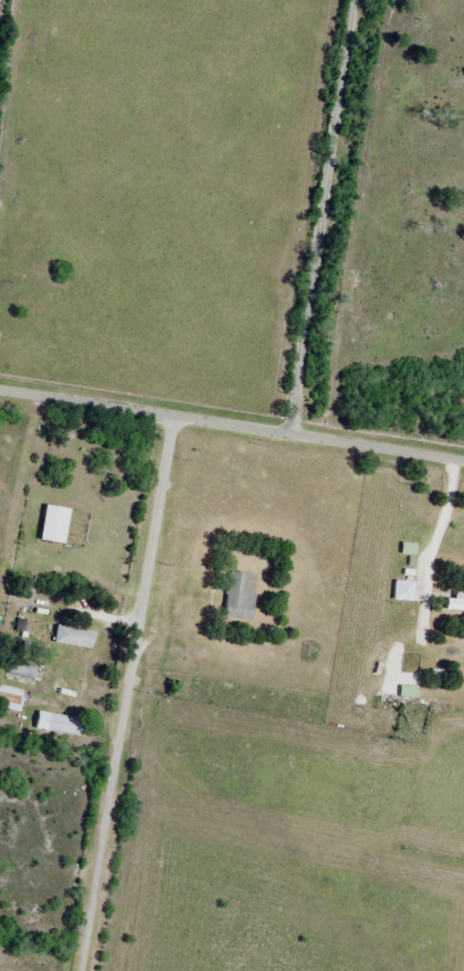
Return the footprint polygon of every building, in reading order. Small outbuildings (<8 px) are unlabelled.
[(44,540),(69,544),(74,509),(50,505),(44,540)] [(398,601),(420,601),(420,582),(398,582),(398,601)] [(97,645),(97,629),(60,629),(60,645),(97,645)]
